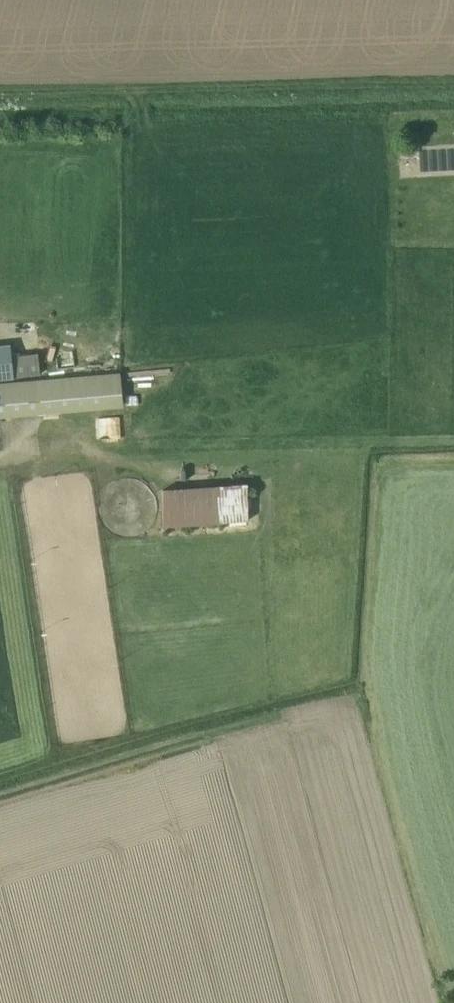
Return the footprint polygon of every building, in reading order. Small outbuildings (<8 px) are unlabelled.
[(0,345),(0,379),(13,377),(11,355),(10,344),(0,345)] [(0,383),(0,416),(123,405),(120,372),(0,383)] [(245,482),(157,487),(159,526),(247,522),(245,482)]
